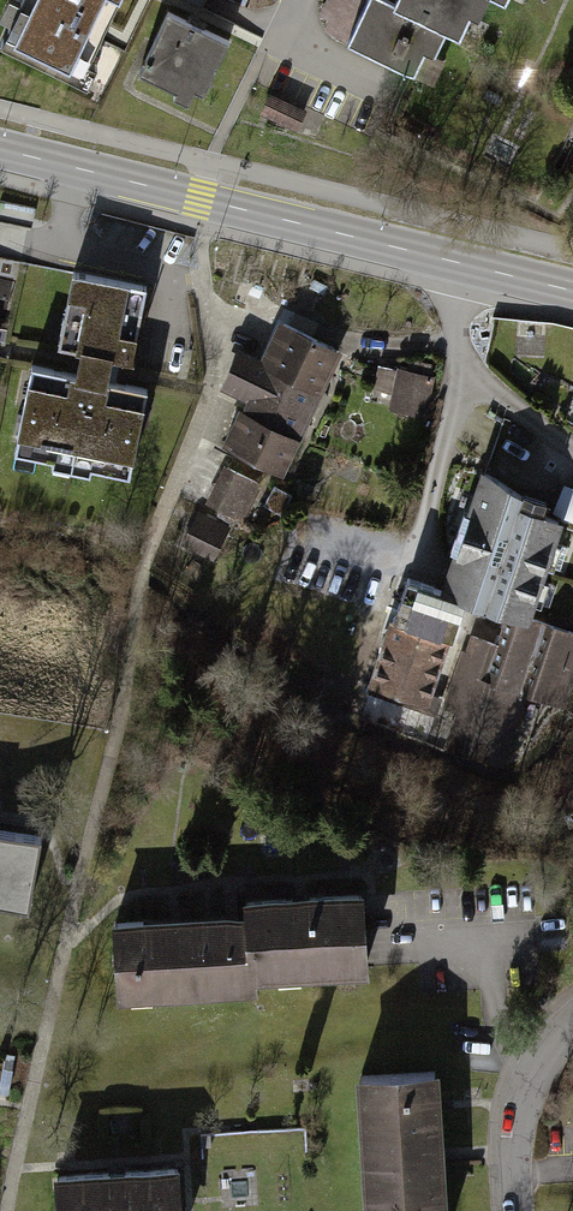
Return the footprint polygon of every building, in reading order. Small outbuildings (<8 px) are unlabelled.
[(3,45),(87,84),(126,0),(23,0),(3,45)] [(466,0),(384,0),(382,3),(375,0),(355,0),(335,42),(402,74),(424,27),(448,38),(466,0)] [(196,101),(225,41),(161,10),(131,69),(196,101)] [(272,91),(264,111),(299,125),(307,104),(272,91)] [(135,355),(148,286),(17,262),(5,330),(135,355)] [(279,323),(260,361),(320,391),(339,352),(279,323)] [(111,354),(80,348),(75,378),(30,369),(14,452),(130,474),(146,388),(107,380),(111,354)] [(238,350),(228,371),(310,411),(320,391),(260,361),(238,350)] [(428,380),(395,370),(384,407),(418,417),(428,380)] [(218,391),(241,402),(300,431),(310,411),(228,371),(218,391)] [(241,402),(222,441),(281,470),(300,431),(241,402)] [(257,485),(219,469),(204,505),(241,521),(257,485)] [(530,487),(478,469),(439,583),(524,612),(557,517),(524,505),(530,487)] [(228,527),(200,512),(187,536),(215,551),(228,527)] [(465,602),(402,579),(362,692),(425,715),(465,602)] [(509,616),(500,646),(467,636),(437,732),(508,754),(528,690),(565,701),(572,676),(572,636),(509,616)] [(32,911),(44,839),(0,831),(0,905),(32,911)] [(256,981),(371,972),(364,888),(250,897),(251,910),(256,981)] [(257,989),(256,981),(251,910),(113,921),(119,1000),(257,989)] [(358,1076),(365,1210),(450,1210),(442,1071),(358,1076)] [(59,1173),(60,1210),(183,1210),(181,1168),(59,1173)]
